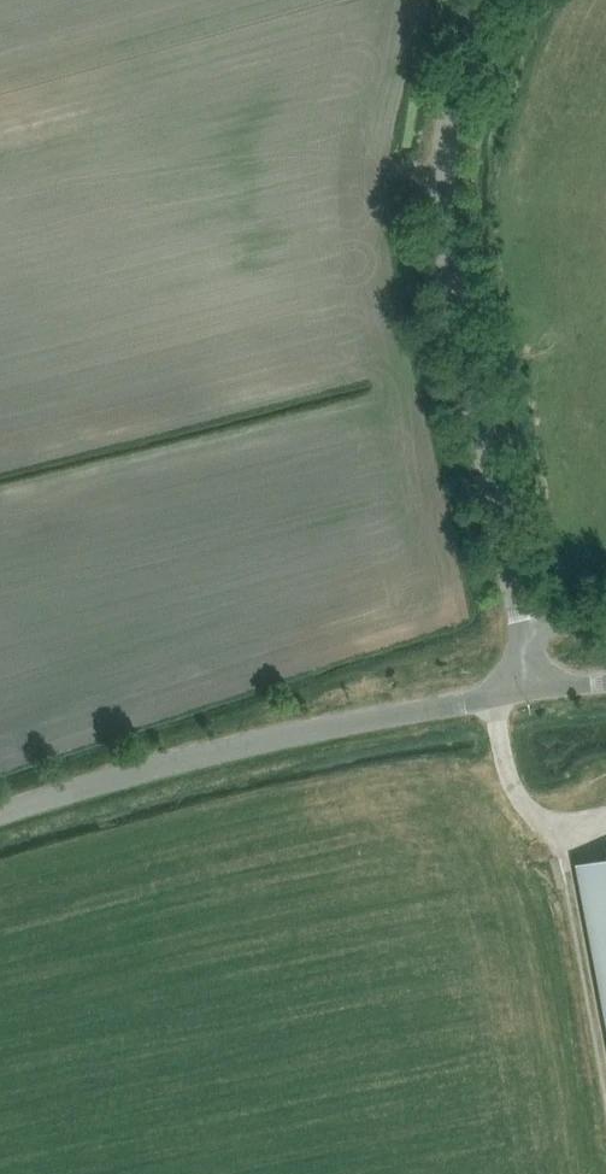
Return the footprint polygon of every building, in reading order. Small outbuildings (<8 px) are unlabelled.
[(582,864),(605,991),(605,859),(582,864)]
